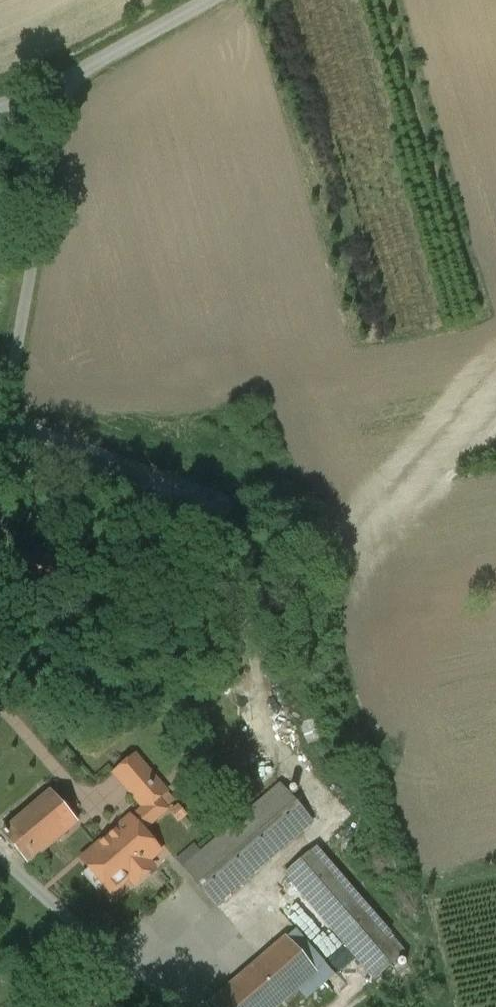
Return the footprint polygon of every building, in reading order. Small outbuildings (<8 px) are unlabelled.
[(114,775),(131,795),(153,776),(136,756),(114,775)] [(131,818),(82,860),(96,876),(102,871),(117,889),(130,877),(136,884),(152,870),(147,864),(160,852),(143,833),(168,811),(159,800),(168,793),(153,776),(131,795),(144,810),(132,820),(131,818)] [(312,823),(280,786),(185,869),(217,906),(312,823)] [(28,865),(77,823),(51,793),(2,834),(28,865)] [(404,953),(315,849),(285,875),(374,979),(404,953)] [(117,889),(102,871),(96,876),(111,894),(117,889)] [(286,938),(210,1003),(214,1006),(277,1006),(316,973),(286,938)]
